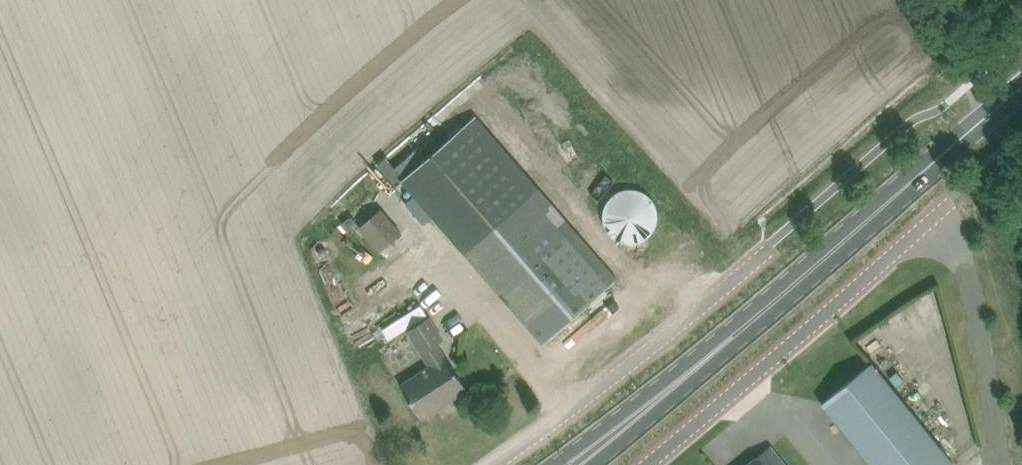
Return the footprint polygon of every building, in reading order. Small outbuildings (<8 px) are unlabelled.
[(472,117),(400,181),(464,254),(543,342),(616,279),(472,117)] [(599,234),(642,245),(654,199),(611,187),(599,234)] [(358,227),(379,253),(402,234),(381,208),(358,227)] [(351,215),(342,223),(347,229),(356,221),(351,215)] [(421,305),(382,329),(389,340),(428,316),(421,305)] [(400,385),(422,419),(467,389),(445,356),(436,343),(443,339),(429,316),(407,330),(421,352),(422,352),(430,365),(400,385)] [(872,464),(950,464),(953,462),(872,363),(822,403),(872,464)] [(770,446),(747,464),(786,464),(770,446)]
